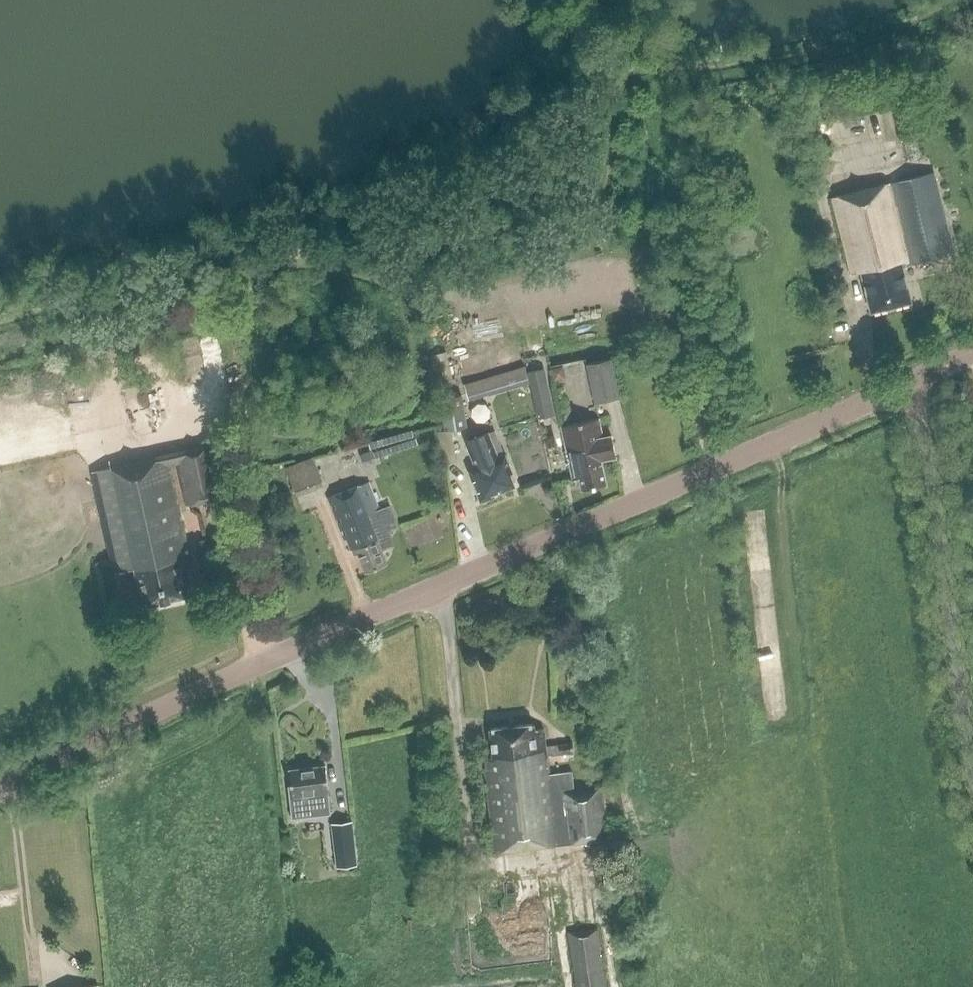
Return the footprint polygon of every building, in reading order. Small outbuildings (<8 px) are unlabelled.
[(900,259),(908,257),(952,245),(933,172),(831,199),(851,273),(861,270),(871,312),(911,301),(900,259)] [(595,403),(620,397),(611,359),(587,364),(595,403)] [(528,372),(531,383),(537,417),(555,413),(545,367),(528,372)] [(469,400),(488,394),(483,378),(463,384),(469,400)] [(467,427),(462,394),(439,398),(444,430),(467,427)] [(595,461),(601,460),(615,457),(610,436),(602,438),(598,418),(563,426),(565,437),(573,435),(574,441),(586,438),(588,448),(584,449),(587,465),(596,464),(595,461)] [(493,493),(513,486),(508,473),(511,472),(505,457),(498,460),(488,433),(466,442),(476,468),(469,471),(481,501),(494,496),(493,493)] [(606,484),(601,460),(595,461),(596,464),(587,465),(584,449),(588,448),(586,438),(574,441),(573,435),(565,437),(574,479),(579,478),(582,489),(606,484)] [(188,506),(226,497),(215,444),(93,474),(114,573),(135,567),(143,602),(144,605),(185,596),(187,591),(182,563),(190,561),(169,466),(179,464),(188,506)] [(323,485),(313,457),(286,467),(296,496),(323,485)] [(386,530),(396,527),(389,507),(377,511),(367,483),(328,498),(348,551),(356,548),(365,571),(386,564),(381,549),(392,545),(386,530)] [(196,541),(199,559),(212,556),(208,538),(196,541)] [(573,744),(544,746),(543,730),(534,731),(532,728),(490,731),(493,759),(485,760),(487,772),(484,772),(494,852),(549,844),(556,844),(608,837),(602,785),(573,788),(571,772),(547,775),(545,755),(574,753),(573,744)] [(328,792),(325,765),(288,769),(291,795),(289,795),(291,818),(292,818),(292,816),(305,814),(305,812),(329,809),(329,814),(330,814),(330,808),(327,808),(325,792),(328,792)] [(354,850),(351,822),(335,824),(339,852),(354,850)] [(568,932),(575,986),(606,986),(598,928),(568,932)]
